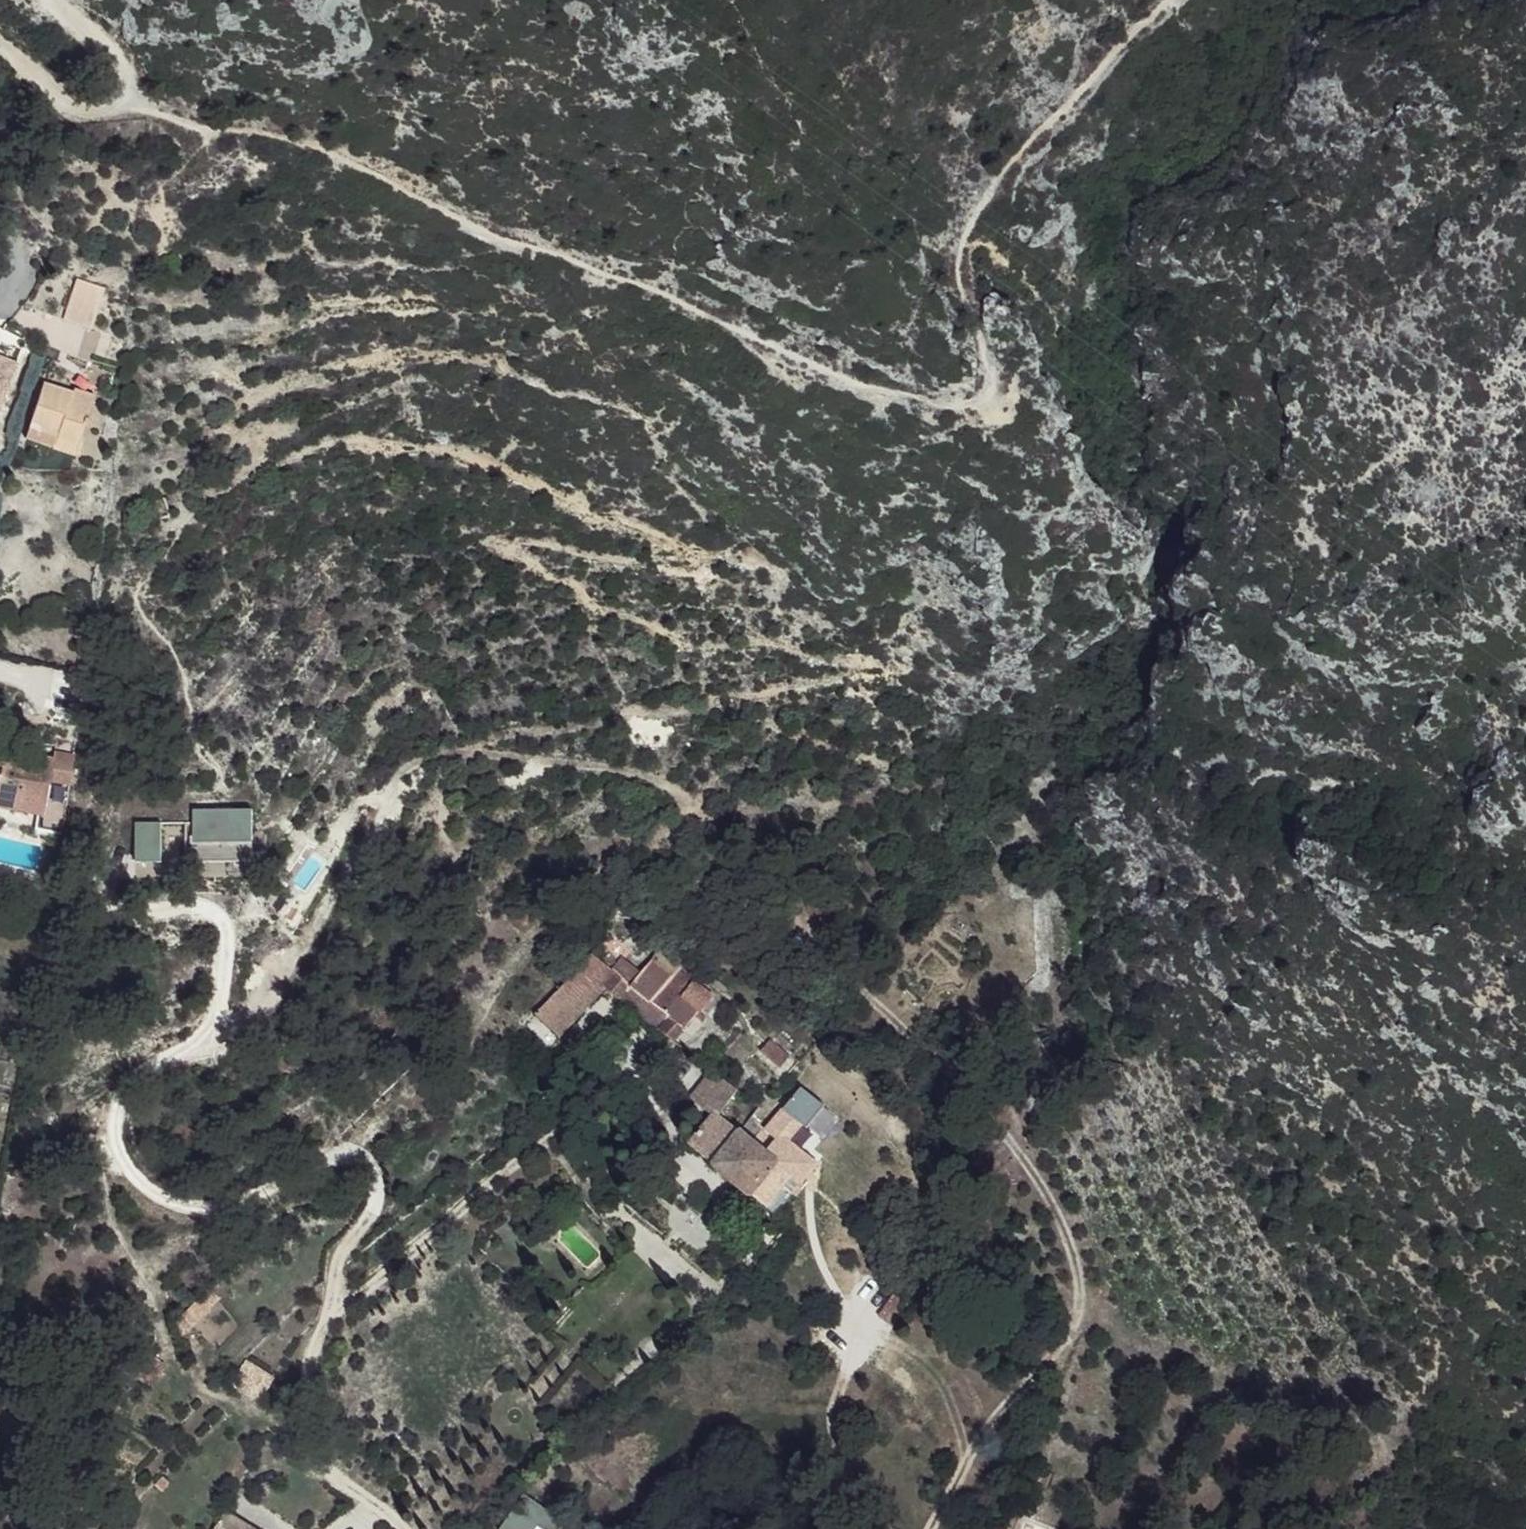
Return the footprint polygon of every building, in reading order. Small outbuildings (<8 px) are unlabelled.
[(80,278),(66,319),(95,329),(109,288),(80,278)] [(46,385),(31,426),(58,437),(58,439),(80,448),(96,403),(74,395),(46,385)] [(77,387),(74,395),(96,403),(98,395),(77,387)] [(77,457),(80,448),(58,439),(54,448),(77,457)] [(42,667),(40,681),(66,685),(69,672),(42,667)] [(16,811),(19,792),(47,797),(53,760),(0,751),(0,809),(16,811)] [(194,852),(256,851),(255,812),(193,813),(194,852)] [(136,826),(138,867),(165,865),(163,824),(136,826)] [(618,974),(593,956),(581,970),(539,1025),(564,1043),(606,989),(618,974)] [(634,989),(618,974),(606,989),(639,1015),(678,1046),(715,1001),(682,971),(674,981),(653,961),(634,989)] [(783,1110),(767,1128),(768,1129),(765,1134),(775,1144),(781,1135),(790,1143),(802,1126),(783,1110)] [(738,1131),(717,1112),(714,1116),(689,1146),(767,1211),(785,1188),(793,1176),(804,1185),(818,1166),(807,1157),(790,1143),(781,1135),(775,1144),(773,1147),(761,1134),(752,1143),(738,1131)] [(815,1147),(807,1157),(818,1166),(826,1156),(815,1147)] [(793,1176),(785,1188),(796,1197),(801,1190),(804,1185),(793,1176)] [(785,1188),(767,1211),(779,1220),(796,1197),(785,1188)] [(811,1199),(801,1190),(796,1197),(806,1205),(811,1199)] [(883,1285),(867,1308),(880,1318),(897,1295),(883,1285)] [(911,1304),(897,1295),(880,1318),(894,1328),(911,1304)] [(1041,1504),(1031,1499),(1026,1511),(1036,1515),(1041,1504)] [(231,1528),(253,1528),(236,1520),(231,1528)]
